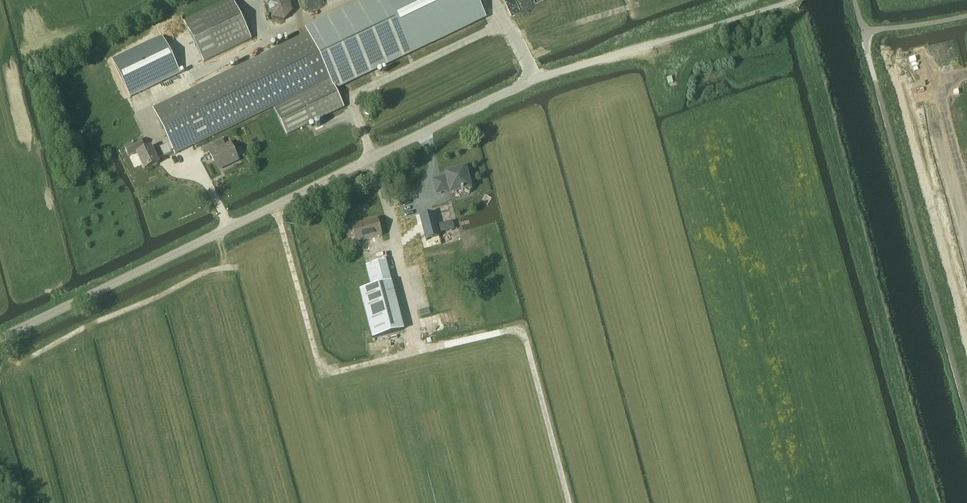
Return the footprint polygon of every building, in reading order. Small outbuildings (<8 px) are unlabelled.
[(308,33),(152,109),(169,144),(174,153),(175,156),(274,108),(287,136),(321,120),(320,119),(344,108),(335,88),(410,53),(385,0),(370,0),(307,30),(308,33)] [(232,0),(229,0),(184,22),(204,63),(252,40),(232,0)] [(162,37),(113,61),(130,98),(180,74),(162,37)] [(157,161),(174,153),(169,144),(153,151),(151,148),(145,151),(140,141),(125,148),(129,157),(137,154),(145,171),(159,165),(157,161)] [(230,165),(238,161),(230,144),(218,150),(215,143),(202,149),(205,156),(210,154),(217,169),(229,164),(230,165)] [(434,181),(437,193),(447,191),(446,189),(449,188),(451,194),(461,191),(461,192),(463,192),(463,191),(464,191),(470,194),(475,185),(469,182),(465,169),(446,174),(447,177),(434,181)] [(455,230),(453,222),(437,226),(434,214),(421,218),(426,239),(440,236),(439,234),(455,230)] [(351,226),(356,243),(382,237),(377,219),(351,226)] [(366,266),(372,287),(390,282),(389,281),(391,281),(386,261),(366,266)]
